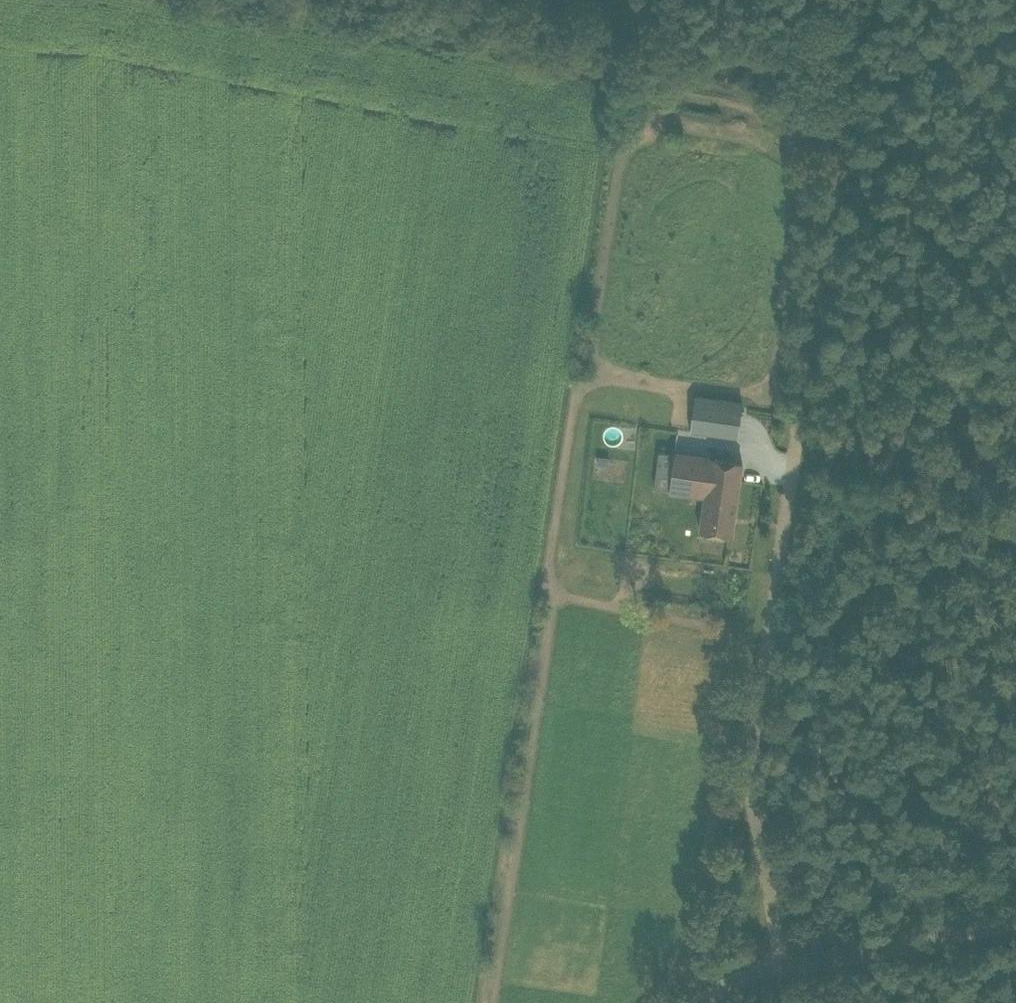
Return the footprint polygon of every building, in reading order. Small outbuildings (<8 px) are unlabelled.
[(738,437),(742,406),(694,399),(690,431),(738,437)] [(732,536),(742,462),(676,453),(671,490),(699,494),(699,498),(704,499),(700,532),(732,536)]
